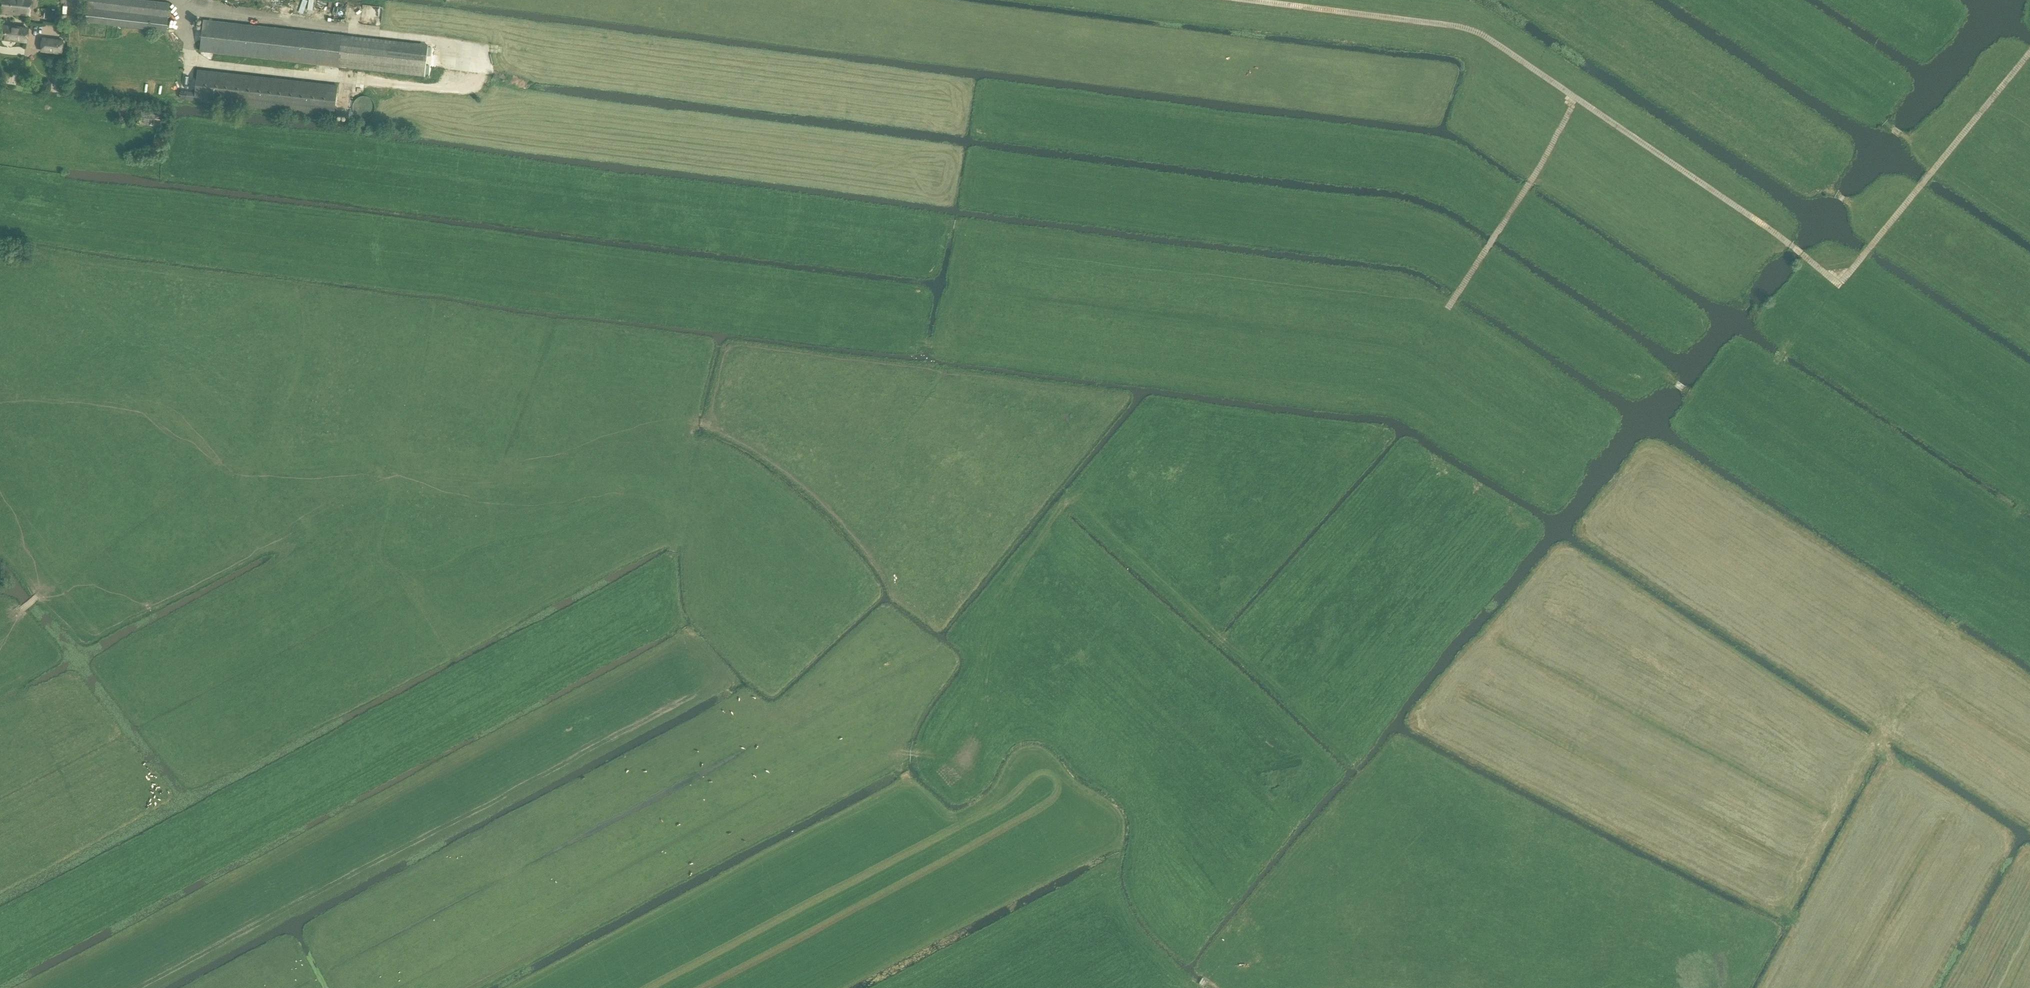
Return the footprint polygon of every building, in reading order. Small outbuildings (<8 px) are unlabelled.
[(32,0),(2,0),(0,12),(22,14),(30,15),(32,0)] [(170,3),(144,0),(88,0),(86,22),(108,24),(167,31),(170,3)] [(48,10),(47,18),(55,19),(56,11),(48,10)] [(425,76),(428,45),(342,36),(215,22),(204,20),(200,50),(339,66),(425,76)] [(28,29),(0,26),(0,38),(26,41),(28,29)] [(61,53),(63,41),(43,39),(41,50),(49,51),(61,53)] [(334,116),(337,86),(198,70),(196,92),(188,91),(187,99),(334,116)] [(146,107),(145,110),(142,109),(140,117),(155,119),(155,118),(165,120),(166,113),(152,111),(153,108),(146,107)]
